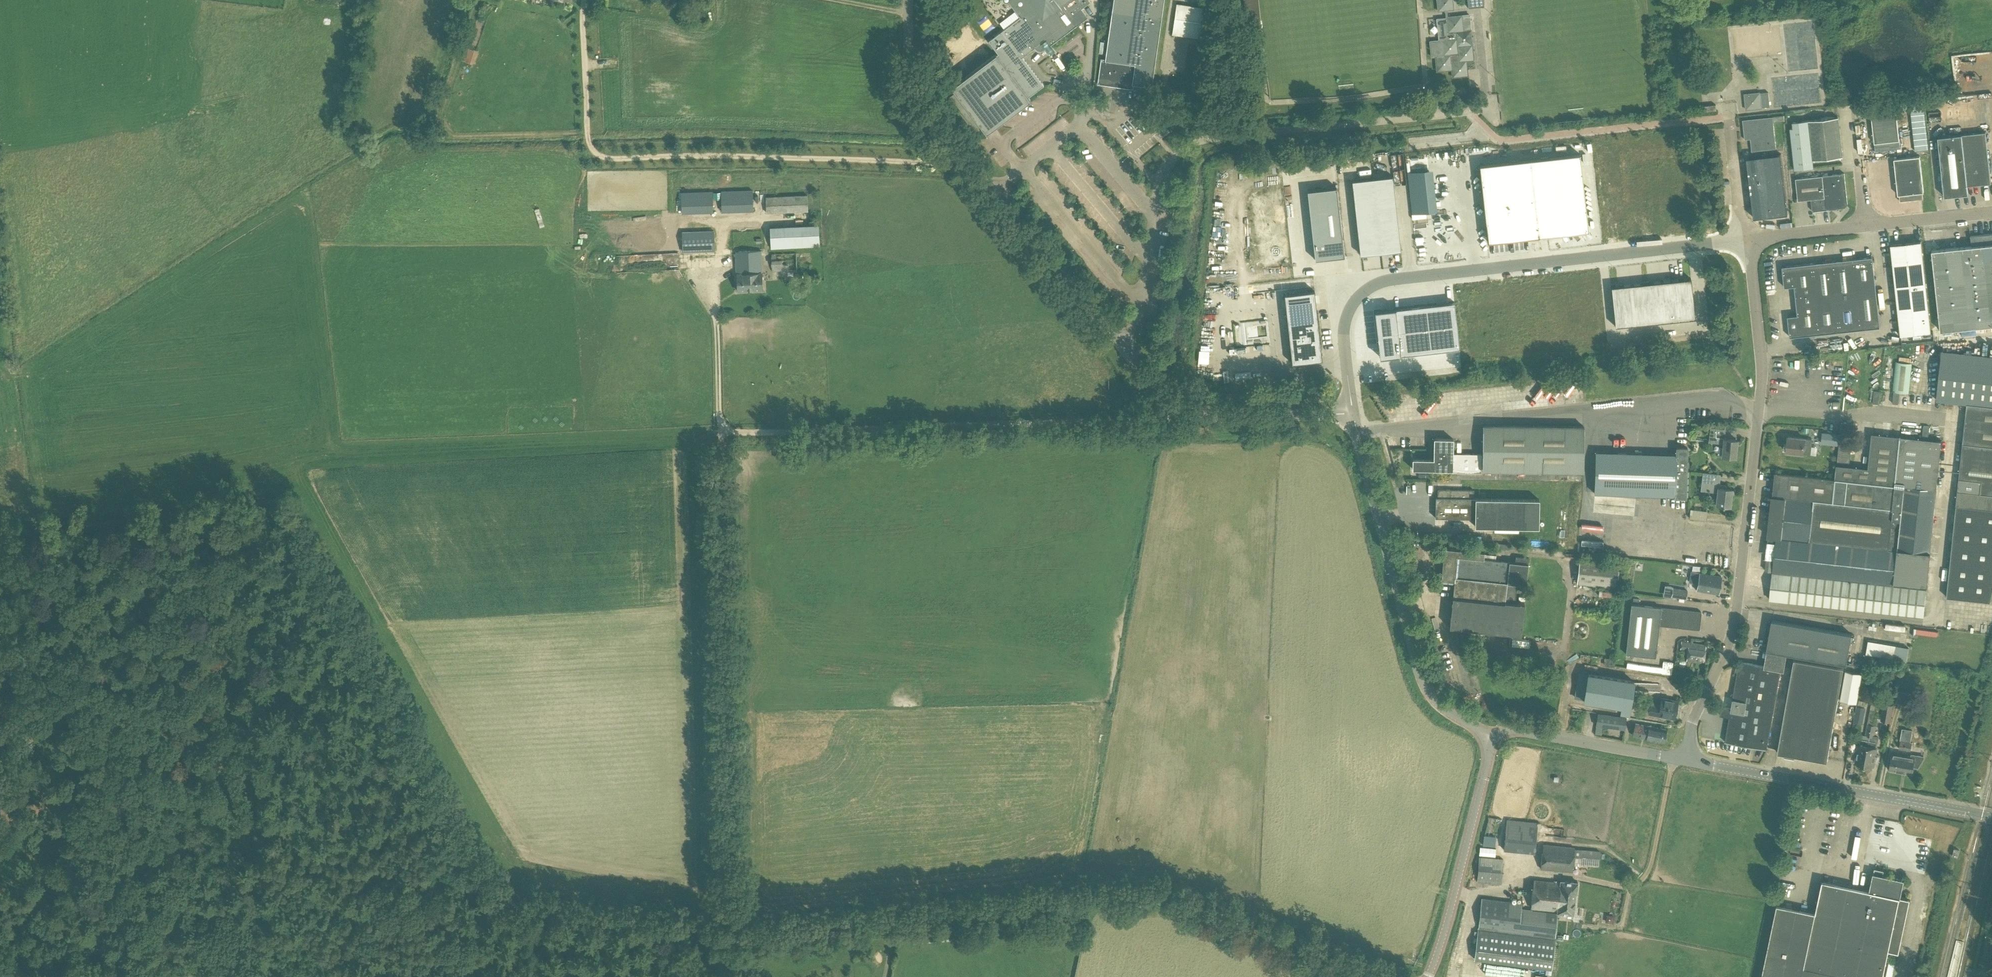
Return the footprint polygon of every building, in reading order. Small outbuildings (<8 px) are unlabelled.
[(1002,0),(1003,2),(1004,3),(1006,3),(1008,3),(1009,2),(1020,18),(1019,27),(1021,30),(1018,32),(1032,51),(1035,48),(1039,51),(1044,50),(1048,54),(1054,49),(1057,53),(1051,45),(1088,17),(1082,8),(1091,2),(1089,0),(1002,0)] [(1133,89),(1134,85),(1152,87),(1164,0),(1113,0),(1105,59),(1101,58),(1097,84),(1133,89)] [(1439,11),(1454,9),(1453,0),(1438,0),(1439,11)] [(1173,34),(1202,38),(1206,13),(1177,9),(1173,34)] [(1430,41),(1432,57),(1436,56),(1437,71),(1452,70),(1453,77),(1468,75),(1467,68),(1475,68),(1471,30),(1463,30),(1462,16),(1446,17),(1449,40),(1430,41)] [(996,55),(996,54),(952,87),(955,92),(948,97),(976,133),(983,128),(986,133),(1030,100),(1028,97),(1044,86),(1023,57),(1032,51),(1018,32),(1021,30),(1019,27),(1020,18),(988,41),(998,54),(996,55)] [(993,21),(984,27),(987,32),(996,26),(993,21)] [(993,37),(1000,31),(997,28),(990,34),(993,37)] [(1745,94),(1746,110),(1762,108),(1761,107),(1770,106),(1768,92),(1760,93),(1745,94)] [(1936,106),(1944,106),(1944,94),(1936,94),(1936,106)] [(1925,113),(1923,95),(1909,97),(1910,109),(1911,115),(1925,113)] [(1896,110),(1910,109),(1909,97),(1895,98),(1896,110)] [(1875,151),(1901,148),(1896,110),(1871,113),(1875,151)] [(1743,120),(1745,140),(1751,139),(1752,151),(1776,149),(1773,122),(1784,121),(1784,116),(1743,120)] [(1813,160),(1843,157),(1839,117),(1809,120),(1793,122),(1794,128),(1791,129),(1795,169),(1813,167),(1813,160)] [(1962,135),(1968,186),(1991,183),(1986,132),(1962,135)] [(1968,186),(1962,135),(1938,137),(1945,197),(1968,194),(1968,186)] [(1588,230),(1580,154),(1479,165),(1488,241),(1588,230)] [(1781,154),(1747,158),(1754,218),(1788,214),(1781,154)] [(1894,159),(1898,195),(1900,195),(1900,202),(1923,199),(1923,192),(1924,192),(1920,156),(1916,157),(1894,159)] [(1823,176),(1826,210),(1845,208),(1848,204),(1845,173),(1823,176)] [(1372,178),(1352,180),(1353,190),(1354,195),(1355,205),(1357,220),(1358,230),(1361,257),(1381,254),(1401,252),(1398,226),(1397,211),(1395,196),(1394,186),(1393,180),(1393,175),(1372,178)] [(1826,210),(1823,176),(1796,179),(1798,201),(1811,199),(1812,211),(1826,210)] [(1338,187),(1309,191),(1316,260),(1346,257),(1338,187)] [(766,197),(767,213),(808,211),(808,195),(766,197)] [(771,229),(772,249),(820,247),(818,226),(771,229)] [(682,232),(683,251),(714,250),(713,230),(682,232)] [(1941,330),(1991,325),(1991,234),(1971,236),(1972,246),(1932,250),(1941,330)] [(641,255),(646,253),(641,241),(636,244),(641,255)] [(1891,245),(1896,290),(1926,286),(1921,241),(1891,245)] [(736,251),(736,274),(737,274),(738,291),(763,290),(761,251),(736,251)] [(797,253),(772,255),(773,272),(797,271),(797,253)] [(1782,267),(1785,287),(1795,286),(1798,315),(1788,316),(1790,337),(1880,327),(1879,312),(1873,257),(1782,267)] [(1631,285),(1611,287),(1613,307),(1615,326),(1635,324),(1645,323),(1655,322),(1665,321),(1680,320),(1695,318),(1693,298),(1691,279),(1671,281),(1661,282),(1646,284),(1631,285)] [(1926,286),(1896,290),(1901,335),(1931,332),(1926,286)] [(1315,290),(1284,294),(1292,363),(1322,360),(1315,290)] [(1380,358),(1460,349),(1454,302),(1375,311),(1380,358)] [(1966,335),(1967,345),(1979,344),(1978,334),(1966,335)] [(1991,406),(1991,356),(1942,351),(1937,400),(1967,403),(1991,406)] [(1893,403),(1899,404),(1900,392),(1908,392),(1911,364),(1896,362),(1893,391),(1895,391),(1893,403)] [(1980,493),(1991,494),(1991,406),(1967,403),(1959,479),(1981,481),(1980,493)] [(1842,422),(1839,445),(1852,447),(1854,423),(1842,422)] [(1483,470),(1583,472),(1584,427),(1483,425),(1483,470)] [(1713,442),(1723,443),(1723,439),(1725,439),(1726,427),(1711,425),(1710,435),(1714,435),(1713,442)] [(1823,433),(1822,443),(1837,444),(1838,435),(1823,433)] [(1837,465),(1835,477),(1894,484),(1899,436),(1872,433),(1868,468),(1837,465)] [(1786,452),(1804,454),(1804,453),(1811,454),(1813,439),(1805,438),(1788,436),(1786,452)] [(1899,436),(1894,484),(1937,489),(1942,441),(1928,439),(1922,439),(1899,436)] [(1412,469),(1453,470),(1453,456),(1453,439),(1434,439),(1434,459),(1413,459),(1412,469)] [(1723,439),(1723,443),(1722,456),(1735,457),(1737,440),(1725,439),(1723,439)] [(1676,454),(1675,495),(1675,496),(1675,497),(1686,498),(1687,465),(1688,465),(1688,460),(1687,460),(1688,448),(1677,447),(1676,454)] [(1594,492),(1594,493),(1675,496),(1675,495),(1676,454),(1596,452),(1594,492)] [(1453,456),(1453,470),(1453,472),(1482,472),(1482,457),(1453,456)] [(1708,491),(1717,492),(1718,484),(1719,484),(1720,474),(1703,473),(1702,483),(1709,484),(1708,491)] [(1777,473),(1774,495),(1812,499),(1808,540),(1895,549),(1896,549),(1899,519),(1890,518),(1894,484),(1835,477),(1835,479),(1789,474),(1777,473)] [(1718,484),(1717,492),(1716,505),(1730,506),(1732,489),(1726,488),(1726,485),(1719,484),(1718,484)] [(1894,484),(1890,518),(1899,519),(1896,549),(1930,553),(1937,489),(1894,484)] [(1474,490),(1465,490),(1438,489),(1438,498),(1436,498),(1435,518),(1475,519),(1475,526),(1539,527),(1539,500),(1476,499),(1476,498),(1474,498),(1474,490)] [(1980,493),(1958,491),(1956,505),(1991,509),(1991,494),(1980,493)] [(1771,495),(1767,535),(1768,536),(1808,540),(1812,499),(1774,495),(1771,495)] [(1991,594),(1991,509),(1956,505),(1947,597),(1990,602),(1991,594)] [(1768,536),(1768,542),(1777,543),(1775,558),(1774,572),(1849,579),(1891,584),(1895,549),(1808,540),(1768,536)] [(1441,580),(1454,581),(1449,627),(1521,634),(1524,603),(1515,602),(1517,585),(1520,585),(1519,589),(1526,590),(1528,564),(1484,559),(1484,553),(1445,548),(1441,580)] [(1895,549),(1891,584),(1927,588),(1931,553),(1930,553),(1896,549),(1895,549)] [(1766,557),(1765,571),(1774,572),(1775,558),(1766,557)] [(1577,583),(1615,587),(1618,563),(1580,559),(1577,583)] [(1774,572),(1771,599),(1778,600),(1846,607),(1849,579),(1774,572)] [(1700,573),(1697,590),(1718,594),(1721,576),(1700,573)] [(1849,579),(1846,607),(1924,616),(1927,588),(1891,584),(1849,579)] [(1671,597),(1686,599),(1688,590),(1673,587),(1671,597)] [(1659,625),(1661,608),(1631,604),(1626,654),(1656,657),(1659,625)] [(1661,608),(1659,625),(1699,630),(1701,612),(1661,608)] [(1767,650),(1847,664),(1852,634),(1772,620),(1767,650)] [(1981,632),(1981,625),(1963,623),(1962,630),(1981,632)] [(1900,651),(1901,643),(1871,640),(1870,653),(1881,654),(1882,649),(1900,651)] [(1680,648),(1688,649),(1686,660),(1703,663),(1705,644),(1681,641),(1680,648)] [(1778,753),(1828,761),(1844,668),(1794,659),(1778,753)] [(1721,715),(1730,717),(1726,742),(1767,749),(1781,669),(1740,662),(1733,699),(1724,697),(1721,715)] [(1861,673),(1846,671),(1840,701),(1855,703),(1861,673)] [(1579,673),(1578,680),(1579,680),(1577,691),(1576,691),(1575,697),(1584,699),(1583,700),(1622,706),(1621,713),(1628,715),(1634,681),(1588,674),(1588,675),(1579,673)] [(1898,703),(1910,705),(1911,695),(1899,693),(1898,703)] [(1649,713),(1659,715),(1675,718),(1677,701),(1662,698),(1661,704),(1658,704),(1658,706),(1650,705),(1649,713)] [(1891,721),(1894,704),(1884,703),(1881,720),(1891,721)] [(1854,721),(1862,723),(1864,708),(1857,706),(1854,721)] [(1587,731),(1586,712),(1576,713),(1577,731),(1587,731)] [(1596,725),(1625,730),(1626,717),(1598,713),(1596,725)] [(1633,734),(1646,737),(1664,741),(1666,729),(1649,726),(1636,723),(1633,734)] [(1876,730),(1868,729),(1866,736),(1862,735),(1861,744),(1859,744),(1856,764),(1865,765),(1870,737),(1874,737),(1875,737),(1876,730)] [(1900,740),(1909,742),(1911,732),(1902,730),(1900,740)] [(1870,737),(1865,765),(1874,766),(1877,747),(1876,747),(1878,737),(1875,737),(1874,737),(1870,737)] [(1909,742),(1900,740),(1899,748),(1911,750),(1913,742),(1909,742)] [(1889,769),(1913,773),(1914,767),(1917,768),(1923,758),(1924,756),(1911,754),(1910,756),(1892,753),(1889,769)] [(1504,850),(1535,853),(1538,822),(1506,819),(1504,850)] [(1543,843),(1540,868),(1572,871),(1573,864),(1580,865),(1581,856),(1599,858),(1600,851),(1580,850),(1575,849),(1575,847),(1543,843)] [(1483,848),(1483,856),(1499,857),(1500,850),(1483,848)] [(1479,857),(1477,881),(1500,883),(1503,859),(1479,857)] [(1889,950),(1899,953),(1910,899),(1900,897),(1904,880),(1882,876),(1883,871),(1876,869),(1875,874),(1874,874),(1871,891),(1824,881),(1817,913),(1778,904),(1762,976),(1883,976),(1889,950)] [(1531,908),(1558,911),(1561,883),(1534,880),(1531,908)] [(1561,881),(1561,883),(1558,911),(1558,912),(1574,914),(1576,893),(1577,893),(1578,882),(1561,881)] [(1474,958),(1552,968),(1558,915),(1522,910),(1522,902),(1482,897),(1478,931),(1474,958)]
